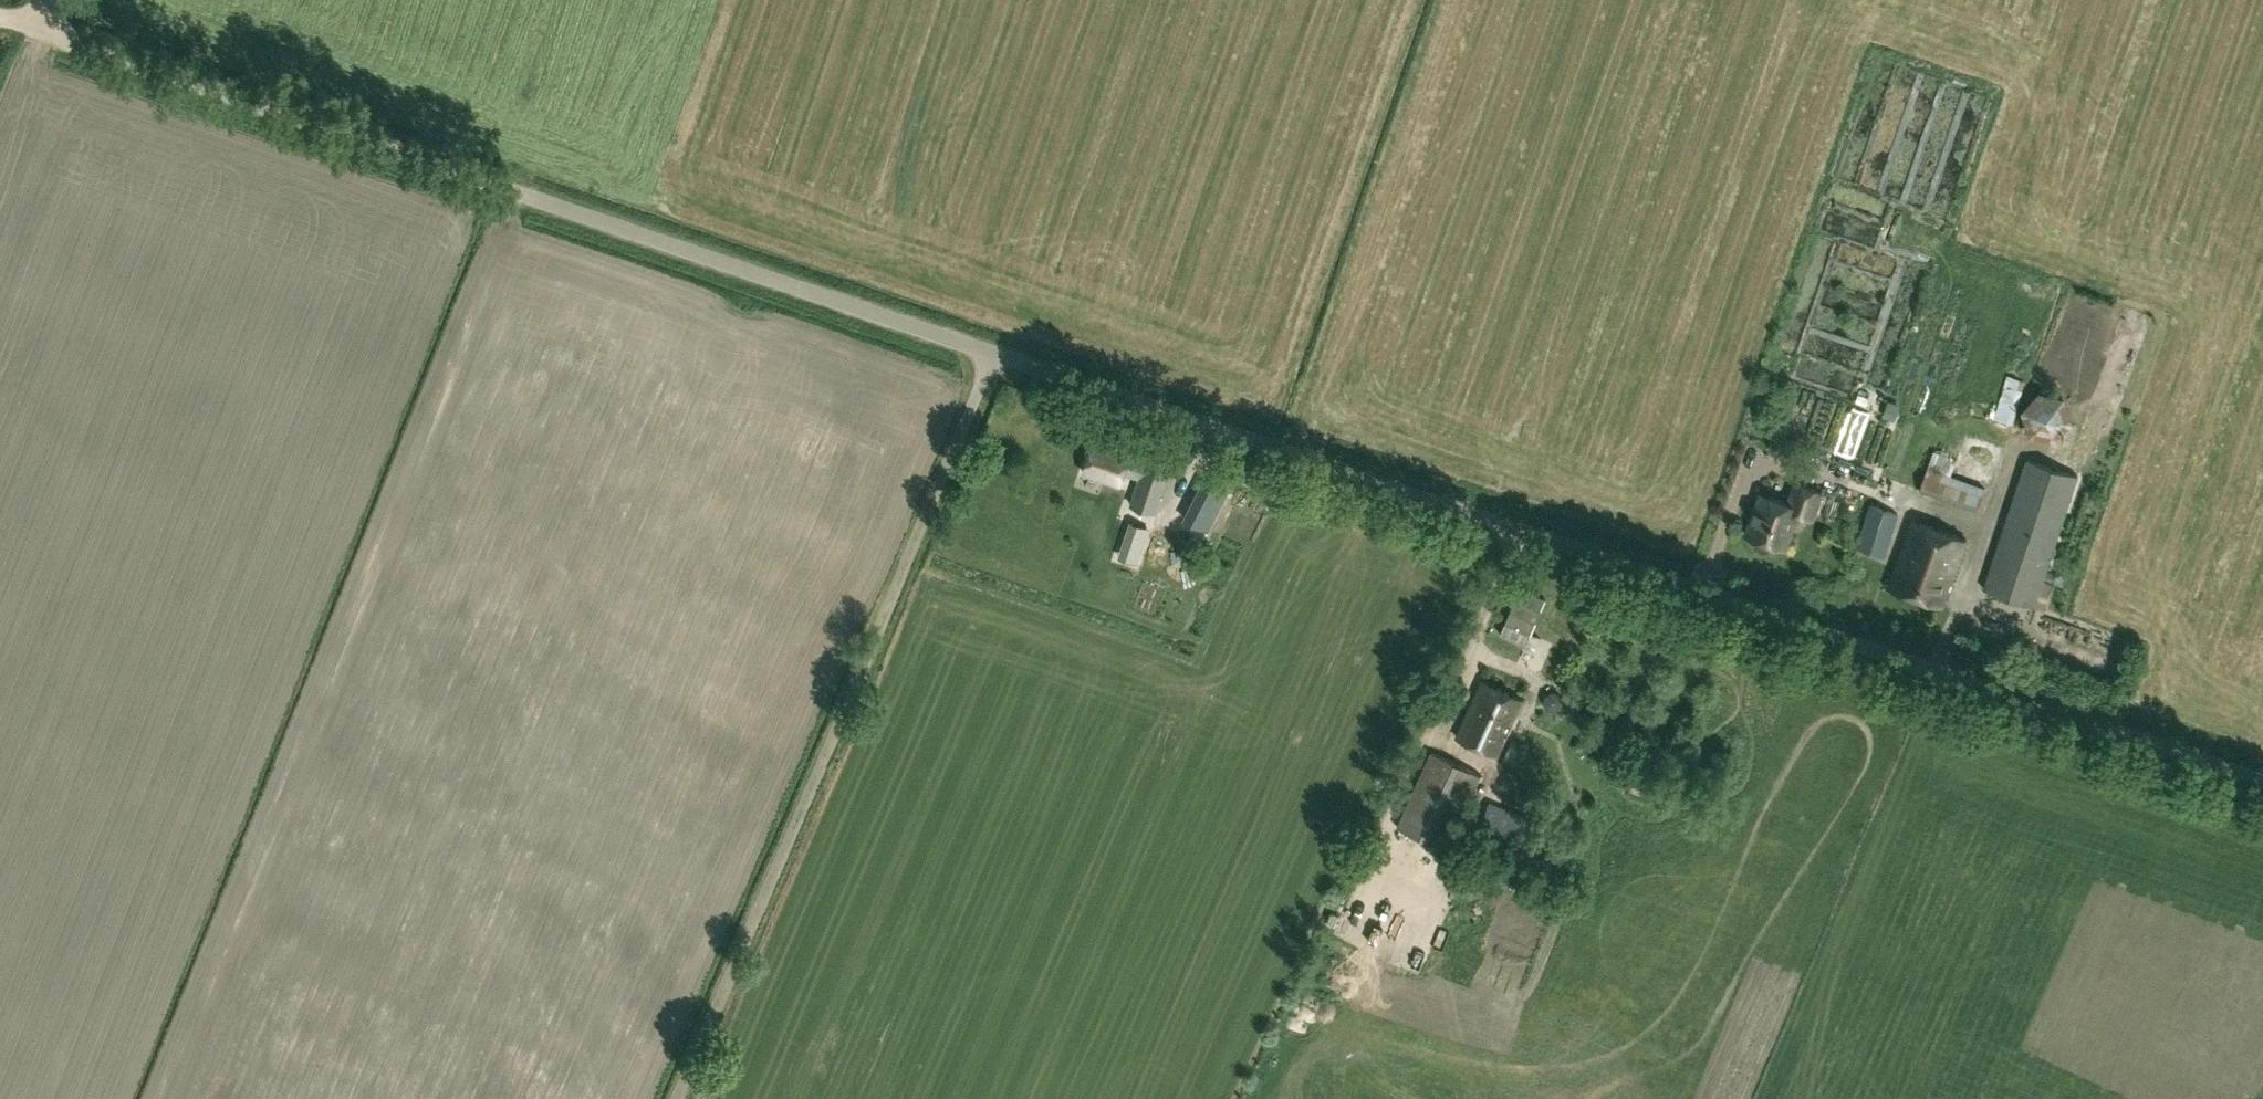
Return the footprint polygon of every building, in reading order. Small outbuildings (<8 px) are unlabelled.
[(2129,320),(2115,363),(2136,369),(2150,326),(2129,320)] [(2017,373),(1997,417),(2015,425),(2035,381),(2017,373)] [(2035,410),(2050,432),(2074,416),(2063,400),(2055,405),(2051,399),(2035,410)] [(1856,441),(1869,445),(1873,431),(1860,427),(1856,441)] [(1129,456),(1131,451),(1093,440),(1083,473),(1121,484),(1124,472),(1141,477),(1133,504),(1155,510),(1169,463),(1148,456),(1146,461),(1129,456)] [(1977,511),(1986,486),(1951,473),(1957,458),(1936,451),(1921,491),(1977,511)] [(2028,458),(1984,588),(2034,605),(2078,475),(2028,458)] [(1755,493),(1742,530),(1782,545),(1793,513),(1807,519),(1817,492),(1790,482),(1782,503),(1755,493)] [(1198,493),(1182,525),(1203,535),(1219,503),(1198,493)] [(1871,504),(1871,505),(1862,503),(1854,528),(1862,530),(1857,546),(1884,556),(1899,513),(1871,504)] [(1911,517),(1888,584),(1942,603),(1966,536),(1911,517)] [(1148,531),(1128,526),(1119,561),(1139,566),(1148,531)] [(2094,658),(2091,668),(2114,674),(2117,664),(2094,658)] [(1447,850),(1491,753),(1494,754),(1520,697),(1479,679),(1454,736),(1461,739),(1452,761),(1429,751),(1395,826),(1447,850)] [(1582,837),(1491,799),(1472,844),(1563,882),(1582,837)]
